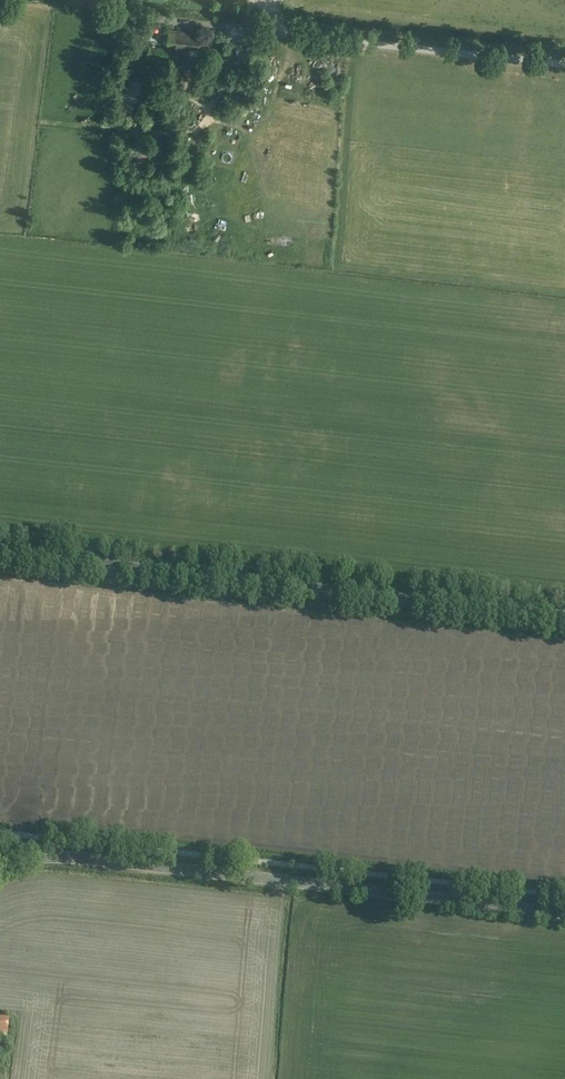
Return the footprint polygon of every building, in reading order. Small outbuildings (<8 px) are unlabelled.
[(170,30),(168,46),(189,49),(189,48),(199,49),(201,33),(170,30)] [(131,123),(133,100),(154,102),(155,91),(160,92),(163,64),(166,65),(168,49),(149,47),(149,46),(127,44),(120,106),(118,118),(121,118),(121,122),(131,123)] [(211,218),(220,215),(218,208),(209,210),(211,218)]
